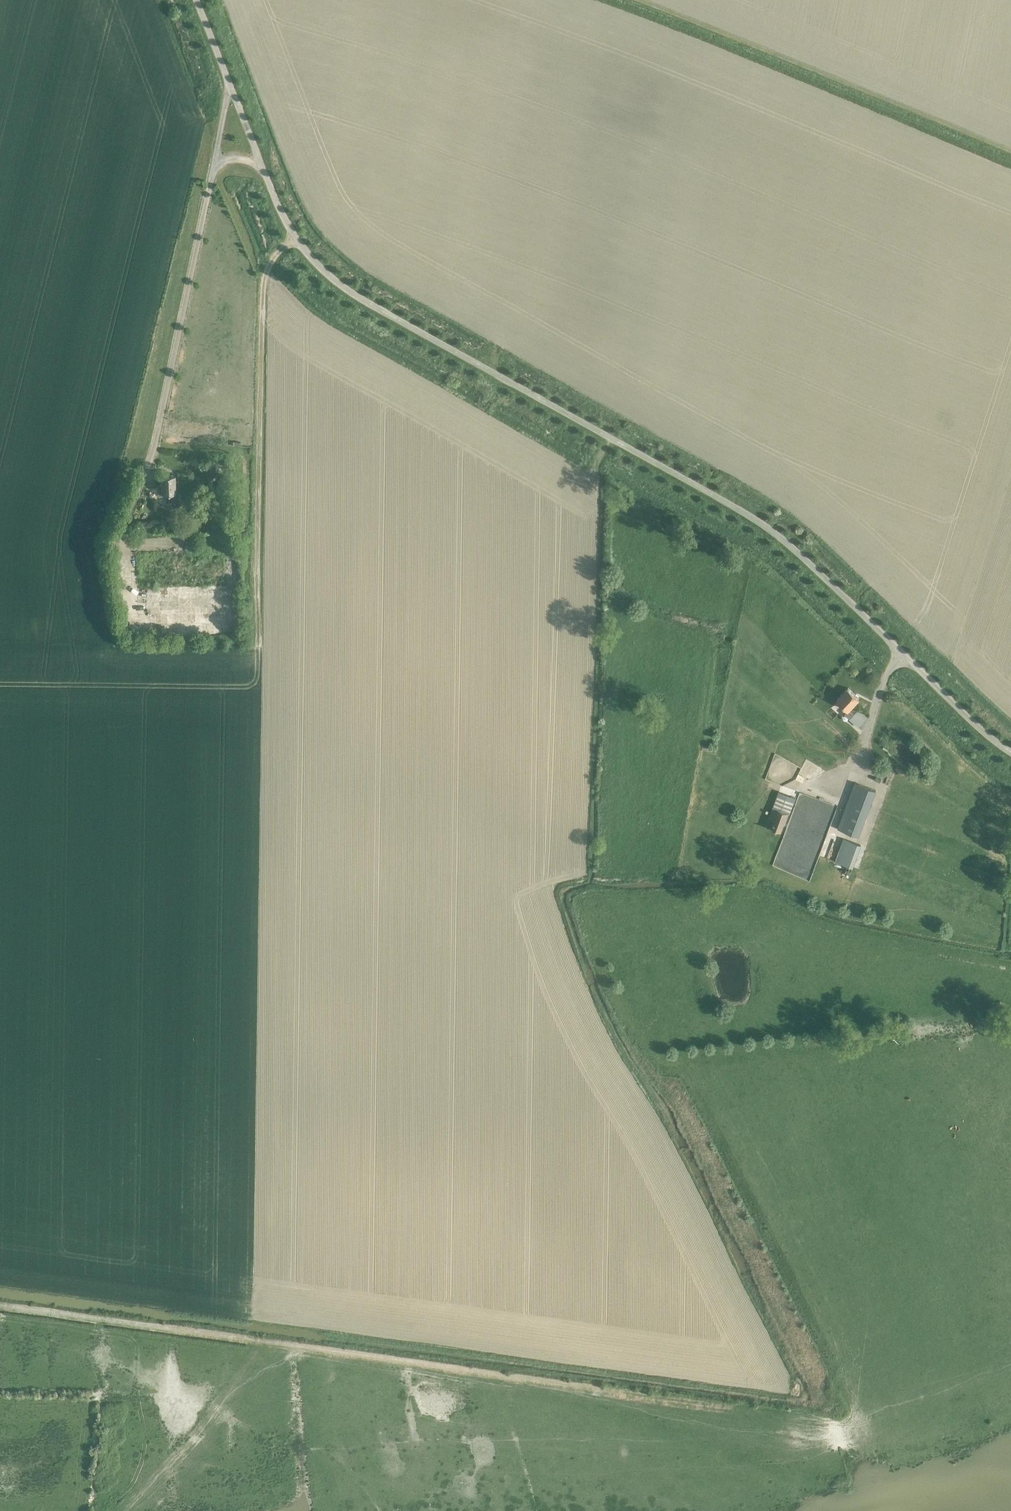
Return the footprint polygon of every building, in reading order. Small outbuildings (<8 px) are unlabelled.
[(175,475),(160,475),(161,493),(169,493),(169,503),(176,503),(175,475)] [(239,516),(230,517),(230,530),(239,530),(239,516)] [(848,688),(837,700),(848,710),(845,714),(850,718),(858,709),(853,704),(859,698),(848,688)] [(859,836),(876,790),(856,782),(838,828),(859,836)] [(772,809),(769,817),(774,819),(770,828),(775,829),(774,830),(776,831),(776,830),(781,832),(788,813),(777,809),(777,811),(772,809)]
